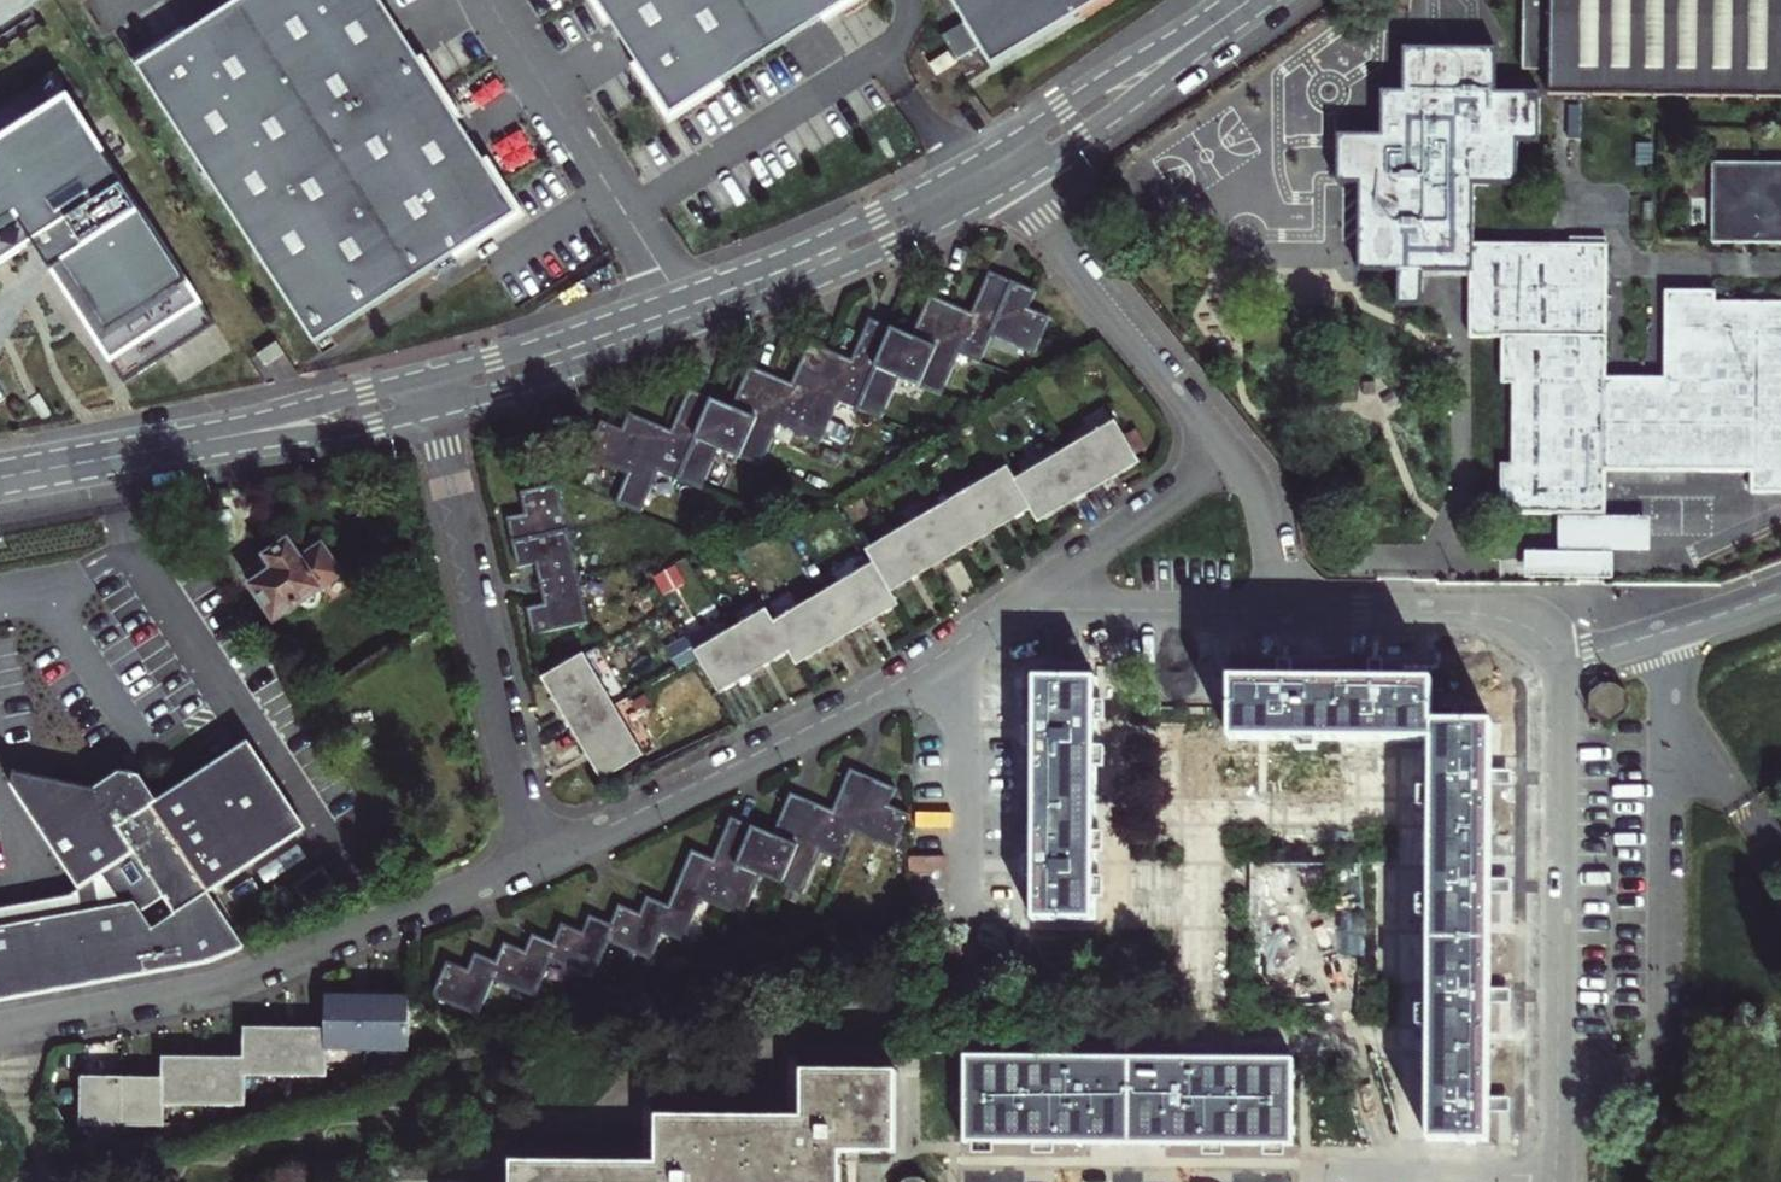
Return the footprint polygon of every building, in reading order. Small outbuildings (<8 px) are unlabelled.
[(28,0),(0,0),(0,17),(28,0)] [(303,345),(508,217),(372,0),(233,0),(128,66),(303,345)] [(661,120),(853,0),(586,0),(661,120)] [(966,25),(943,39),(958,61),(980,47),(992,68),(1106,0),(951,0),(966,25)] [(1520,76),(1546,77),(1546,101),(1573,101),(1581,96),(1780,98),(1780,0),(1521,0),(1520,76)] [(1421,271),(1472,271),(1472,246),(1472,184),(1516,184),(1516,141),(1538,141),(1537,94),(1493,93),(1493,50),(1404,50),(1403,93),(1382,93),(1381,136),(1340,136),(1339,183),(1359,183),(1359,270),(1399,270),(1399,305),(1421,306),(1421,271)] [(0,143),(0,267),(35,245),(125,385),(217,326),(71,99),(0,143)] [(1713,164),(1713,242),(1757,243),(1757,165),(1713,164)] [(1757,243),(1780,243),(1780,165),(1757,165),(1757,243)] [(1472,246),(1472,271),(1471,336),(1480,336),(1504,336),(1503,382),(1514,382),(1513,466),(1503,466),(1502,513),(1603,513),(1604,470),(1753,471),(1753,493),(1780,493),(1780,305),(1714,304),(1714,294),(1668,293),(1667,380),(1604,380),(1605,247),(1472,246)] [(971,315),(951,306),(916,386),(938,396),(956,354),(976,362),(989,334),(1011,282),(989,273),(971,315)] [(1011,282),(989,334),(1031,352),(1046,318),(1026,309),(1033,292),(1011,282)] [(911,338),(891,330),(856,410),(878,420),(896,378),(916,386),(951,306),(929,296),(911,338)] [(851,362),(831,353),(796,433),(818,443),(836,401),(856,410),(891,330),(869,320),(851,362)] [(275,343),(258,356),(267,368),(284,355),(275,343)] [(790,385),(771,377),(736,457),(758,467),(776,425),(796,433),(831,353),(809,343),(790,385)] [(731,409),(711,400),(676,480),(698,490),(716,448),(736,457),(771,377),(749,367),(731,409)] [(651,424),(629,475),(616,504),(638,513),(656,472),(676,480),(711,400),(689,391),(670,433),(651,424)] [(602,422),(587,456),(629,475),(651,424),(629,415),(622,431),(602,422)] [(1139,463),(1135,455),(1124,436),(1115,421),(1064,451),(1089,493),(1139,463)] [(1135,455),(1147,448),(1136,429),(1124,436),(1135,455)] [(1038,522),(1089,493),(1064,451),(1014,481),(1031,510),(1038,522)] [(996,531),(1031,510),(1014,481),(1006,468),(971,489),(996,531)] [(513,544),(567,532),(557,487),(521,495),(526,516),(508,520),(513,544)] [(961,551),(996,531),(971,489),(936,510),(961,551)] [(925,572),(961,551),(936,510),(901,530),(925,572)] [(890,593),(925,572),(901,530),(866,551),(890,593)] [(577,578),(567,532),(513,544),(519,568),(536,564),(541,585),(577,578)] [(318,594),(317,593),(343,576),(322,544),(301,557),(290,541),(266,556),(274,569),(250,584),(266,609),(273,605),(280,616),(302,602),(303,604),(307,607),(313,607),(317,604),(319,599),(318,594)] [(847,636),(898,606),(890,593),(866,551),(827,574),(835,587),(823,594),(847,636)] [(528,610),(533,634),(567,627),(587,623),(577,578),(541,585),(545,606),(528,610)] [(796,666),(847,636),(823,594),(772,624),(788,653),(796,666)] [(274,621),(280,616),(273,605),(266,609),(274,621)] [(754,673),(788,653),(772,624),(764,611),(729,632),(754,673)] [(719,694),(754,673),(729,632),(695,652),(719,694)] [(601,649),(586,659),(613,705),(629,696),(601,649)] [(572,730),(613,705),(586,659),(583,654),(542,679),(572,730)] [(1494,725),(1433,723),(1433,681),(1427,681),(1382,681),(1382,674),(1376,674),(1368,674),(1368,680),(1291,680),(1292,673),(1284,673),(1277,673),(1277,680),(1231,679),(1231,708),(1186,708),(1186,795),(1288,796),(1341,796),(1341,744),(1374,744),(1433,745),(1433,781),(1432,860),(1432,876),(1431,876),(1430,910),(1430,973),(1429,1046),(1429,1109),(1429,1114),(1430,1114),(1430,1141),(1490,1142),(1490,1111),(1496,1111),(1496,1104),(1497,1096),(1490,1096),(1491,1002),(1497,1002),(1497,995),(1497,987),(1491,987),(1492,893),(1498,893),(1498,885),(1498,878),(1492,878),(1492,784),(1499,784),(1499,777),(1499,769),(1493,769),(1494,725)] [(1093,725),(1093,679),(1034,678),(1033,725),(1027,725),(1027,732),(1026,739),(1033,739),(1032,855),(1025,855),(1025,862),(1025,870),(1032,870),(1031,919),(1091,920),(1091,898),(1092,832),(1093,774),(1093,725)] [(1604,722),(1612,722),(1628,711),(1628,694),(1612,683),(1604,683),(1589,694),(1589,711),(1604,722)] [(602,781),(643,756),(613,705),(572,730),(602,781)] [(142,775),(129,773),(209,893),(307,829),(249,742),(159,801),(142,775)] [(832,812),(813,804),(779,884),(801,894),(819,851),(838,860),(850,831),(872,779),(850,770),(832,812)] [(129,773),(121,771),(94,789),(14,771),(9,782),(77,888),(135,856),(165,902),(175,917),(153,932),(143,916),(133,901),(0,928),(0,1002),(45,992),(112,981),(208,963),(245,948),(209,893),(129,773)] [(872,779),(850,831),(893,848),(907,814),(887,805),(894,789),(872,779)] [(773,837),(753,828),(719,909),(741,918),(759,876),(779,884),(813,804),(790,794),(773,837)] [(693,853),(670,909),(659,934),(682,943),(699,901),(719,909),(753,828),(731,819),(713,861),(693,853)] [(0,909),(0,928),(133,901),(143,916),(165,902),(135,856),(77,888),(63,896),(0,909)] [(324,867),(295,886),(307,906),(336,886),(324,867)] [(606,942),(648,960),(659,934),(670,909),(647,900),(640,916),(620,908),(612,927),(606,942)] [(548,960),(590,978),(606,942),(612,927),(590,918),(583,935),(563,926),(555,945),(548,960)] [(491,979),(533,997),(548,960),(555,945),(532,936),(525,953),(505,944),(497,964),(491,979)] [(433,997),(475,1015),(491,979),(497,964),(475,954),(468,971),(448,963),(433,997)] [(327,1047),(367,1048),(367,1000),(326,999),(325,1030),(325,1047),(327,1047)] [(409,1048),(409,1000),(367,1000),(367,1048),(409,1048)] [(246,1076),(284,1077),(285,1029),(244,1029),(244,1059),(244,1076),(246,1076)] [(327,1047),(325,1047),(325,1030),(285,1029),(284,1077),(327,1077),(327,1047)] [(1163,1145),(1294,1146),(1294,1059),(1177,1058),(1164,1058),(1164,1066),(1088,1066),(1088,1058),(963,1057),(962,1143),(1087,1144),(1087,1136),(1163,1137),(1163,1145)] [(1164,1066),(1164,1058),(1088,1058),(1088,1066),(1164,1066)] [(165,1106),(203,1106),(203,1059),(163,1059),(163,1080),(163,1106),(165,1106)] [(246,1076),(244,1076),(244,1059),(203,1059),(203,1106),(246,1106),(246,1076)] [(838,1152),(857,1152),(893,1153),(893,1149),(893,1073),(801,1072),(801,1120),(656,1118),(656,1165),(511,1164),(510,1181),(838,1181),(838,1152)] [(81,1126),(122,1127),(122,1079),(81,1078),(81,1126)] [(165,1106),(163,1106),(163,1080),(122,1079),(122,1127),(165,1127),(165,1106)] [(1087,1136),(1087,1144),(1121,1144),(1163,1145),(1163,1137),(1087,1136)]
